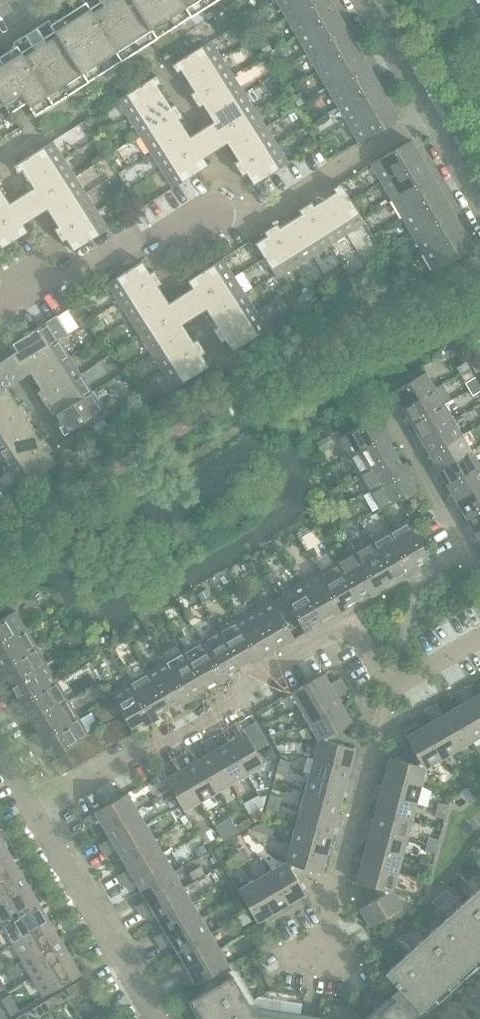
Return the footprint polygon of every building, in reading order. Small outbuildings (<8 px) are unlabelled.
[(157,0),(83,0),(84,2),(66,14),(81,37),(103,72),(123,60),(174,27),(157,0)] [(174,27),(217,0),(157,0),(174,27)] [(317,0),(277,0),(287,18),(317,0)] [(337,12),(329,0),(317,0),(287,18),(297,35),(337,12)] [(307,53),(347,30),(337,12),(297,35),(307,53)] [(81,37),(66,14),(39,31),(36,28),(13,42),(15,46),(0,56),(0,96),(5,103),(13,98),(21,94),(35,116),(103,72),(81,37)] [(318,70),(357,48),(347,30),(307,53),(318,70)] [(187,80),(222,58),(210,40),(171,65),(176,72),(180,70),(187,80)] [(273,50),(267,40),(259,44),(265,54),(273,50)] [(328,88),(367,65),(357,48),(318,70),(328,88)] [(194,100),(232,76),(222,58),(187,80),(194,91),(190,94),(194,100)] [(338,106),(377,83),(367,65),(328,88),(338,106)] [(129,118),(164,95),(157,85),(161,82),(156,75),(117,99),(129,118)] [(209,115),(243,93),(232,76),(194,100),(198,107),(202,104),(209,115)] [(348,123),(388,101),(377,83),(338,106),(348,123)] [(215,135),(255,111),(243,93),(209,115),(213,121),(201,129),(208,140),(215,135)] [(140,135),(178,110),(174,104),(170,106),(164,95),(129,118),(140,135)] [(359,142),(398,119),(388,101),(348,123),(359,142)] [(151,152),(185,130),(179,119),(182,117),(178,110),(140,135),(151,152)] [(231,149),(266,128),(255,111),(215,135),(208,140),(215,150),(226,143),(231,149)] [(238,169),(277,145),(266,128),(231,149),(237,160),(234,162),(238,169)] [(162,170),(200,144),(208,140),(201,129),(189,136),(185,130),(151,152),(162,170)] [(173,187),(208,165),(203,158),(215,150),(208,140),(200,144),(162,170),(173,187)] [(381,181),(421,158),(411,140),(371,163),(381,181)] [(29,181),(63,159),(52,141),(13,165),(18,173),(22,170),(29,181)] [(253,185),(288,163),(277,145),(238,169),(242,175),(246,173),(253,185)] [(392,199),(431,176),(421,158),(381,181),(392,199)] [(28,206),(74,176),(63,159),(29,181),(33,187),(21,195),(28,206)] [(51,215),(85,194),(74,176),(28,206),(35,217),(46,209),(51,215)] [(402,216),(442,194),(431,176),(392,199),(402,216)] [(365,222),(350,199),(340,183),(332,188),(335,192),(324,198),(347,233),(365,222)] [(58,236),(96,211),(85,194),(51,215),(57,226),(53,229),(58,236)] [(412,234),(452,211),(442,194),(402,216),(412,234)] [(20,211),(28,206),(21,195),(9,203),(5,196),(0,199),(0,224),(20,211)] [(347,233),(324,198),(314,205),(311,201),(305,205),(329,244),(347,233)] [(329,244),(305,205),(298,210),(300,213),(290,220),(312,255),(329,244)] [(23,224),(35,217),(28,206),(20,211),(0,224),(0,249),(27,231),(23,224)] [(73,251),(108,229),(96,211),(58,236),(62,242),(66,239),(73,251)] [(422,252),(462,229),(452,211),(412,234),(422,252)] [(312,255),(290,220),(279,227),(277,223),(270,227),(294,266),(312,255)] [(294,266),(270,227),(264,231),(266,235),(254,243),(276,277),(294,266)] [(433,271),(473,248),(462,229),(422,252),(433,271)] [(384,252),(377,241),(369,247),(376,258),(384,252)] [(263,258),(260,252),(252,257),(256,263),(263,258)] [(187,306),(233,277),(222,258),(187,280),(192,288),(180,295),(187,306)] [(119,302),(158,277),(154,271),(150,273),(142,261),(107,283),(119,302)] [(130,318),(165,297),(158,286),(162,284),(158,277),(119,302),(130,318)] [(209,316),(244,294),(233,277),(187,306),(194,317),(205,309),(209,316)] [(302,307),(315,299),(309,290),(299,296),(298,301),(302,307)] [(217,335),(255,311),(244,294),(209,316),(216,326),(212,329),(217,335)] [(179,311),(187,306),(180,295),(168,302),(165,297),(130,318),(141,335),(179,311)] [(186,331),(182,324),(194,317),(187,306),(179,311),(141,335),(152,353),(186,331)] [(232,351),(267,329),(255,311),(217,335),(221,342),(225,339),(232,351)] [(88,321),(84,314),(75,319),(79,326),(88,321)] [(58,340),(68,333),(56,315),(12,343),(16,351),(4,358),(11,369),(58,340)] [(163,370),(201,345),(197,339),(193,341),(186,331),(152,353),(163,370)] [(34,379),(69,357),(58,340),(11,369),(18,380),(30,372),(34,379)] [(174,388),(209,366),(201,354),(205,352),(201,345),(163,370),(174,388)] [(478,354),(469,359),(472,365),(479,361),(479,358),(478,354)] [(41,398),(80,374),(69,357),(34,379),(41,390),(37,392),(41,398)] [(4,374),(11,369),(4,358),(0,361),(0,376),(4,374)] [(469,368),(465,361),(456,367),(459,373),(469,368)] [(11,394),(7,387),(18,380),(11,369),(4,374),(0,376),(0,400),(11,394)] [(397,409),(434,388),(424,371),(392,390),(398,401),(393,404),(397,409)] [(56,413),(91,392),(80,374),(41,398),(45,405),(49,403),(56,413)] [(478,383),(474,377),(466,382),(469,388),(478,383)] [(478,383),(469,388),(473,395),(479,391),(479,386),(478,383)] [(411,422),(443,404),(434,388),(397,409),(400,415),(405,412),(411,422)] [(77,425),(102,409),(91,392),(56,413),(63,424),(59,426),(64,434),(77,425)] [(25,408),(21,402),(17,404),(11,394),(0,400),(0,425),(25,408)] [(415,441),(452,419),(443,404),(411,422),(417,432),(411,435),(415,441)] [(33,428),(26,417),(30,415),(25,408),(0,425),(0,449),(33,428)] [(349,455),(389,432),(385,426),(381,428),(374,416),(338,437),(349,455)] [(429,453),(461,435),(452,419),(415,441),(418,447),(423,444),(429,453)] [(47,443),(43,436),(39,439),(33,428),(0,449),(0,453),(9,468),(47,443)] [(359,473),(395,452),(389,441),(392,439),(389,432),(349,455),(359,473)] [(433,472),(470,451),(461,435),(429,453),(435,463),(429,466),(433,472)] [(20,486),(55,463),(48,452),(52,449),(47,443),(9,468),(20,486)] [(447,484),(479,466),(470,451),(433,472),(436,478),(441,475),(447,484)] [(369,491),(409,468),(405,461),(401,463),(395,452),(359,473),(369,491)] [(479,487),(479,468),(479,466),(447,484),(452,494),(447,497),(451,503),(479,487)] [(380,510),(416,489),(409,477),(413,475),(409,468),(369,491),(380,510)] [(479,507),(479,487),(451,503),(454,509),(459,506),(465,516),(479,507)] [(352,516),(347,506),(339,510),(336,514),(349,518),(352,516)] [(479,528),(479,507),(465,516),(471,525),(465,528),(469,534),(479,528)] [(428,556),(407,520),(389,531),(411,571),(418,567),(416,563),(428,556)] [(469,534),(472,540),(477,537),(479,542),(479,528),(469,534)] [(411,571),(389,531),(371,541),(392,577),(403,571),(405,574),(411,571)] [(392,577),(371,541),(354,551),(376,591),(383,587),(381,583),(392,577)] [(376,591),(354,551),(336,562),(356,597),(367,591),(369,595),(376,591)] [(356,597),(336,562),(318,572),(341,611),(347,608),(345,604),(356,597)] [(341,611),(318,572),(300,582),(321,618),(332,611),(334,615),(341,611)] [(321,618),(300,582),(282,593),(305,632),(312,628),(310,624),(321,618)] [(197,598),(192,589),(185,594),(190,602),(197,598)] [(292,612),(282,596),(273,601),(283,618),(292,612)] [(294,638),(271,599),(252,610),(273,645),(284,639),(286,643),(294,638)] [(11,605),(10,602),(0,608),(5,615),(0,619),(0,643),(25,629),(11,605)] [(273,645),(252,610),(235,620),(258,659),(265,656),(262,652),(273,645)] [(258,659),(235,620),(217,630),(238,666),(249,659),(251,663),(258,659)] [(36,646),(25,629),(0,643),(0,667),(36,646)] [(238,666),(217,630),(200,640),(223,680),(229,676),(227,672),(238,666)] [(223,680),(200,640),(182,651),(202,686),(214,680),(216,684),(223,680)] [(46,664),(36,646),(0,667),(0,675),(0,676),(4,674),(11,684),(46,664)] [(202,686),(182,651),(163,661),(187,701),(193,697),(191,693),(202,686)] [(187,701),(163,661),(146,671),(167,707),(178,701),(180,705),(187,701)] [(17,704),(57,682),(46,664),(11,684),(17,695),(13,698),(17,704)] [(167,707),(146,671),(128,681),(151,721),(158,717),(156,713),(167,707)] [(300,708),(343,683),(339,677),(329,683),(323,673),(291,691),(300,708)] [(151,721),(128,681),(109,692),(122,714),(130,728),(131,727),(142,721),(145,725),(151,721)] [(31,720),(67,699),(57,682),(17,704),(21,711),(25,709),(31,720)] [(341,705),(336,695),(346,689),(343,683),(300,708),(309,723),(341,705)] [(474,696),(468,686),(462,689),(479,720),(479,693),(474,696)] [(462,689),(456,692),(462,703),(453,708),(472,740),(479,735),(479,720),(462,689)] [(38,740),(78,717),(67,699),(31,720),(38,730),(34,733),(38,740)] [(121,713),(113,699),(97,709),(105,722),(121,713)] [(472,740),(453,708),(443,714),(437,704),(431,707),(456,749),(472,740)] [(341,727),(351,721),(341,705),(309,723),(311,726),(318,739),(342,736),(341,727)] [(456,749),(431,707),(425,710),(431,721),(422,726),(440,759),(456,749)] [(130,728),(122,714),(113,719),(124,737),(134,732),(131,727),(130,728)] [(63,750),(73,743),(83,737),(88,734),(78,717),(38,740),(42,746),(46,744),(53,756),(63,750)] [(124,737),(113,719),(103,725),(114,743),(124,737)] [(263,764),(239,722),(232,726),(238,736),(228,742),(246,774),(263,764)] [(114,743),(103,725),(93,731),(104,749),(114,743)] [(440,759),(422,726),(405,736),(411,746),(406,753),(425,767),(440,759)] [(93,731),(88,734),(83,737),(94,755),(104,749),(93,731)] [(349,766),(354,748),(343,745),(342,736),(318,739),(313,756),(349,766)] [(94,755),(83,737),(73,743),(84,761),(94,755)] [(246,774),(228,742),(218,747),(212,737),(206,740),(231,782),(246,774)] [(231,782),(206,740),(201,743),(207,754),(197,759),(216,791),(231,782)] [(84,761),(73,743),(63,750),(65,752),(51,761),(59,775),(73,767),(74,767),(84,761)] [(420,786),(425,767),(406,753),(400,760),(389,757),(384,776),(420,786)] [(216,791),(197,759),(187,765),(181,755),(175,758),(200,800),(216,791)] [(346,777),(349,766),(313,756),(309,774),(350,785),(352,779),(346,777)] [(200,800),(175,758),(169,761),(175,772),(165,778),(171,789),(183,810),(200,800)] [(288,769),(290,761),(280,759),(278,766),(288,769)] [(287,775),(288,769),(278,766),(276,773),(287,775)] [(165,779),(161,774),(155,777),(159,783),(165,779)] [(349,792),(350,785),(309,774),(304,791),(340,801),(343,790),(349,792)] [(416,803),(420,786),(384,776),(381,787),(375,785),(373,792),(416,803)] [(337,813),(340,801),(304,791),(299,809),(341,821),(343,814),(337,813)] [(104,828),(137,809),(126,792),(84,818),(88,824),(98,818),(104,828)] [(411,820),(416,803),(373,792),(372,799),(377,800),(375,811),(411,820)] [(279,804),(281,797),(270,794),(268,801),(279,804)] [(179,806),(173,795),(167,799),(172,809),(179,806)] [(277,811),(279,804),(268,801),(266,808),(277,811)] [(446,811),(448,804),(437,802),(435,808),(446,811)] [(444,819),(446,811),(435,808),(433,815),(444,819)] [(113,843),(145,824),(137,809),(104,828),(113,843)] [(339,827),(341,821),(299,809),(294,827),(330,837),(333,826),(339,827)] [(406,838),(411,820),(375,811),(372,822),(366,820),(364,827),(406,838)] [(189,821),(184,814),(180,817),(184,824),(189,821)] [(122,859),(155,840),(145,824),(113,843),(114,844),(103,850),(106,855),(117,849),(122,859)] [(267,834),(269,827),(258,824),(252,828),(251,830),(267,834)] [(328,847),(330,837),(294,827),(290,844),(326,854),(332,856),(333,849),(328,847)] [(402,855),(406,838),(364,827),(362,833),(368,835),(365,846),(402,855)] [(437,847),(439,839),(428,836),(426,844),(437,847)] [(121,880),(164,855),(155,840),(122,859),(128,868),(118,874),(121,880)] [(206,850),(200,841),(193,845),(198,855),(206,850)] [(321,872),(326,854),(290,844),(286,861),(285,861),(304,876),(310,869),(321,872)] [(435,853),(437,847),(426,844),(424,850),(435,853)] [(397,873),(402,855),(365,846),(362,857),(357,855),(355,862),(361,863),(397,873)] [(250,858),(243,848),(238,851),(244,862),(250,858)] [(16,868),(6,851),(0,855),(0,877),(16,868)] [(244,862),(238,851),(232,855),(238,865),(244,862)] [(141,890),(173,871),(164,855),(121,880),(124,886),(135,880),(141,890)] [(299,883),(304,876),(285,861),(270,870),(289,903),(305,893),(299,883)] [(430,871),(432,863),(421,861),(419,868),(430,871)] [(392,890),(397,873),(361,863),(356,881),(367,884),(368,894),(392,890)] [(26,885),(16,868),(0,877),(0,901),(26,885)] [(289,903),(270,870),(254,879),(276,917),(282,914),(279,908),(289,903)] [(139,911),(182,886),(173,871),(141,890),(146,899),(136,905),(139,911)] [(276,917),(254,879),(238,889),(256,921),(267,915),(270,920),(276,917)] [(37,903),(26,885),(0,901),(0,921),(2,924),(37,903)] [(159,920),(191,902),(182,886),(139,911),(143,917),(153,911),(159,920)] [(465,900),(479,916),(479,886),(465,900)] [(369,925),(401,907),(392,890),(368,894),(369,902),(359,908),(369,925)] [(243,907),(238,898),(231,902),(236,911),(243,907)] [(465,900),(425,936),(464,978),(479,964),(479,916),(465,900)] [(158,942),(201,918),(191,902),(159,920),(164,930),(154,936),(158,942)] [(13,942),(48,921),(37,903),(2,924),(13,942)] [(252,921),(246,912),(239,916),(245,925),(252,921)] [(177,952),(210,933),(201,918),(158,942),(161,948),(172,942),(177,952)] [(23,960),(58,939),(48,921),(13,942),(23,960)] [(176,973),(219,949),(210,933),(177,952),(183,961),(173,967),(176,973)] [(464,978),(425,936),(384,973),(402,992),(414,1006),(423,1015),(464,978)] [(33,977),(68,956),(58,939),(23,960),(33,977)] [(411,948),(405,941),(399,947),(405,953),(411,948)] [(211,975),(227,966),(233,963),(231,960),(227,962),(219,949),(176,973),(180,979),(190,973),(196,984),(211,975)] [(44,995),(79,974),(68,956),(33,977),(44,995)] [(262,1014),(259,1013),(253,1010),(227,966),(211,975),(216,983),(188,1000),(199,1018),(295,1018),(262,1014)] [(71,997),(87,987),(82,979),(66,988),(71,997)] [(64,1001),(59,992),(47,1000),(52,1008),(64,1001)] [(407,1012),(414,1006),(402,992),(372,1018),(413,1018),(407,1012)] [(18,1010),(9,994),(1,999),(10,1015),(18,1010)] [(52,1008),(47,1000),(33,1008),(38,1016),(52,1008)]
